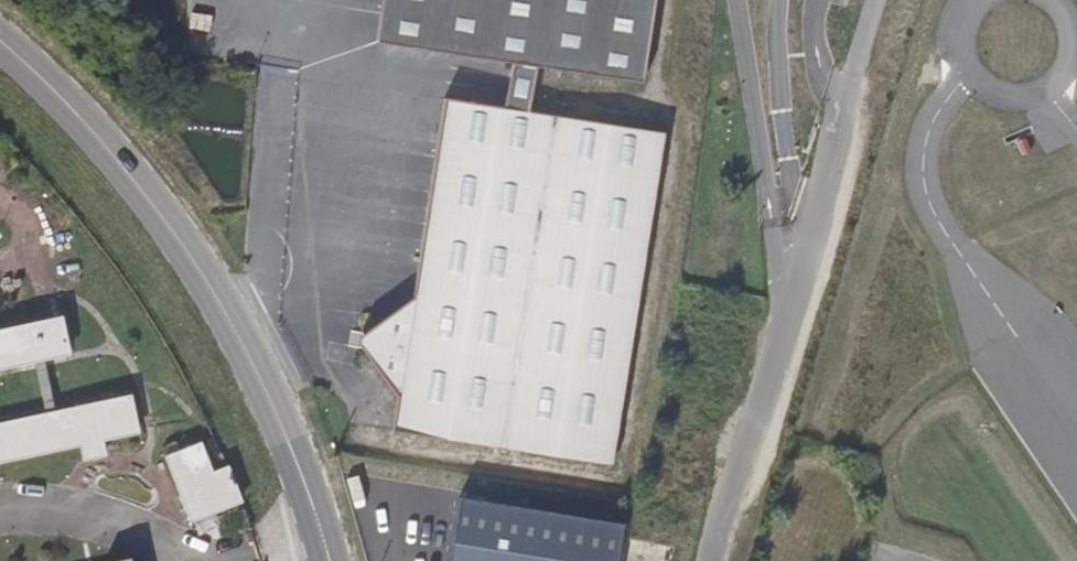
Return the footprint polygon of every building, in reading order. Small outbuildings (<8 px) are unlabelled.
[(632,0),(360,0),(348,92),(480,107),(474,150),(445,147),(431,256),(342,334),(381,389),(376,422),(602,453),(639,172),(503,153),(509,110),(617,125),(632,0)] [(53,353),(80,347),(72,307),(0,322),(0,363),(38,356),(53,353)] [(61,395),(53,353),(38,356),(47,398),(61,395)] [(61,395),(47,398),(0,406),(0,430),(4,454),(146,426),(138,380),(61,395)] [(209,438),(172,451),(195,514),(247,494),(231,455),(217,459),(209,438)] [(468,491),(455,560),(615,560),(623,519),(468,491)]
